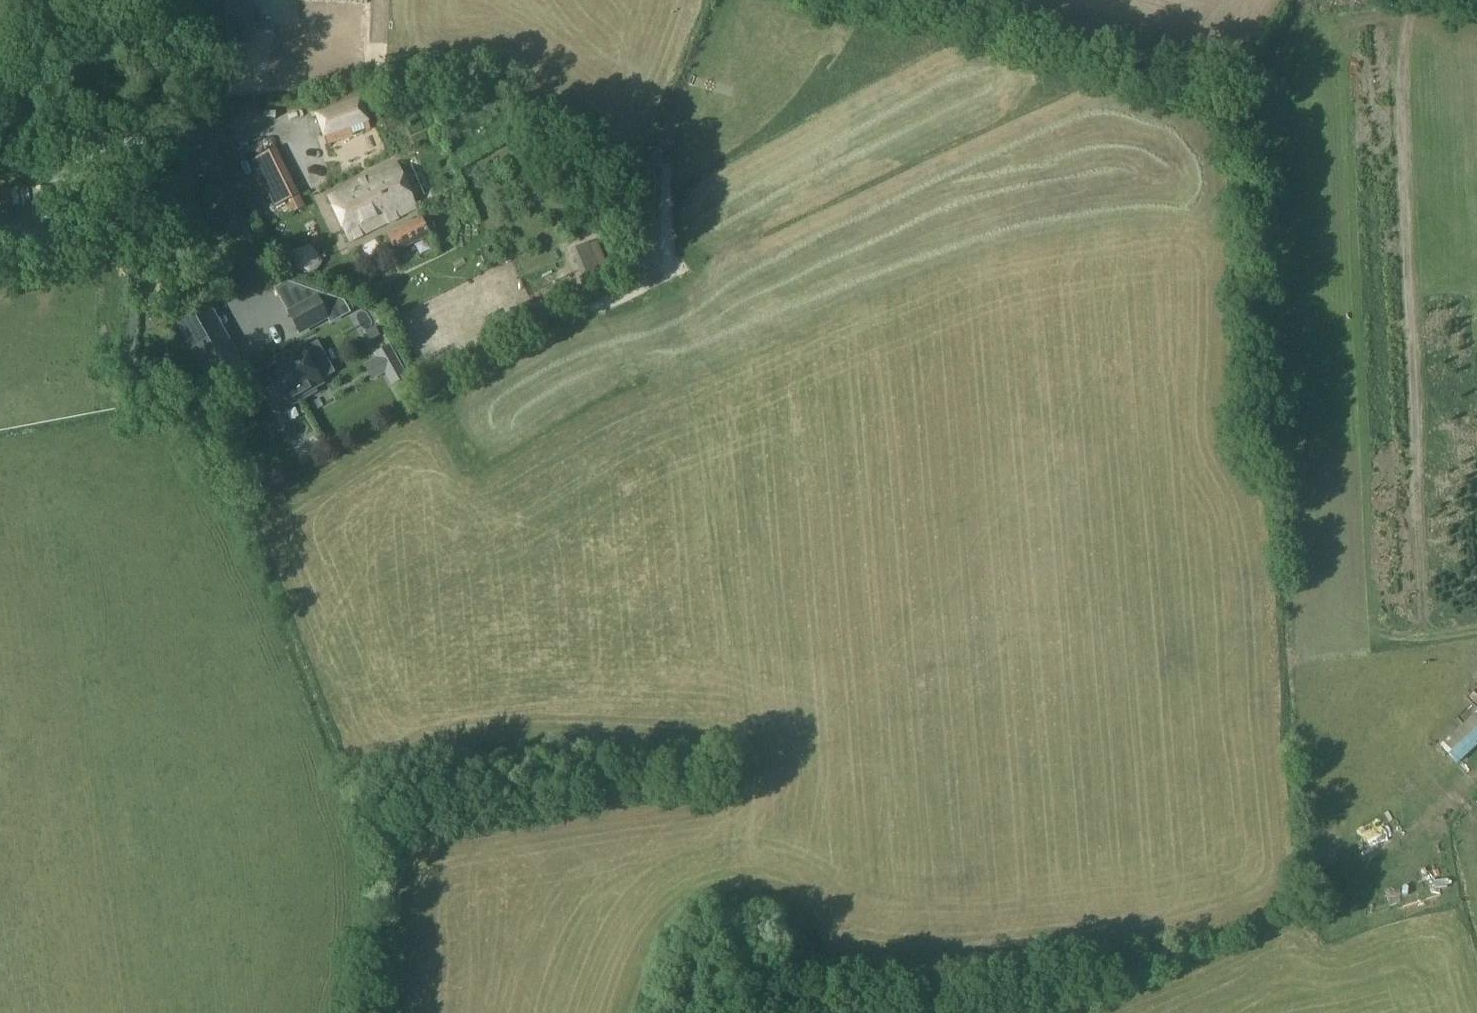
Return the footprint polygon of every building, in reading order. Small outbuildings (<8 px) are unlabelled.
[(251,38),(252,1),(240,0),(226,0),(225,36),(251,38)] [(314,106),(328,146),(371,131),(357,91),(314,106)] [(300,196),(276,149),(251,160),(274,209),(300,196)] [(398,164),(329,199),(351,242),(416,208),(398,164)] [(431,237),(421,218),(386,236),(395,255),(431,237)] [(193,232),(192,249),(204,250),(206,233),(193,232)] [(304,247),(297,261),(307,266),(314,252),(304,247)] [(351,313),(345,302),(324,295),(318,298),(328,317),(332,324),(351,313)] [(290,314),(300,333),(328,317),(318,298),(290,314)] [(367,332),(372,341),(383,335),(378,326),(367,332)] [(196,352),(214,383),(244,366),(226,335),(196,352)] [(376,355),(378,360),(382,358),(389,370),(398,364),(401,369),(402,368),(390,347),(376,355)] [(256,374),(276,409),(284,405),(286,409),(316,392),(314,388),(321,383),(302,348),(256,374)] [(1442,746),(1457,763),(1476,746),(1476,714),(1442,746)] [(1387,904),(1370,907),(1372,917),(1389,914),(1387,904)]
